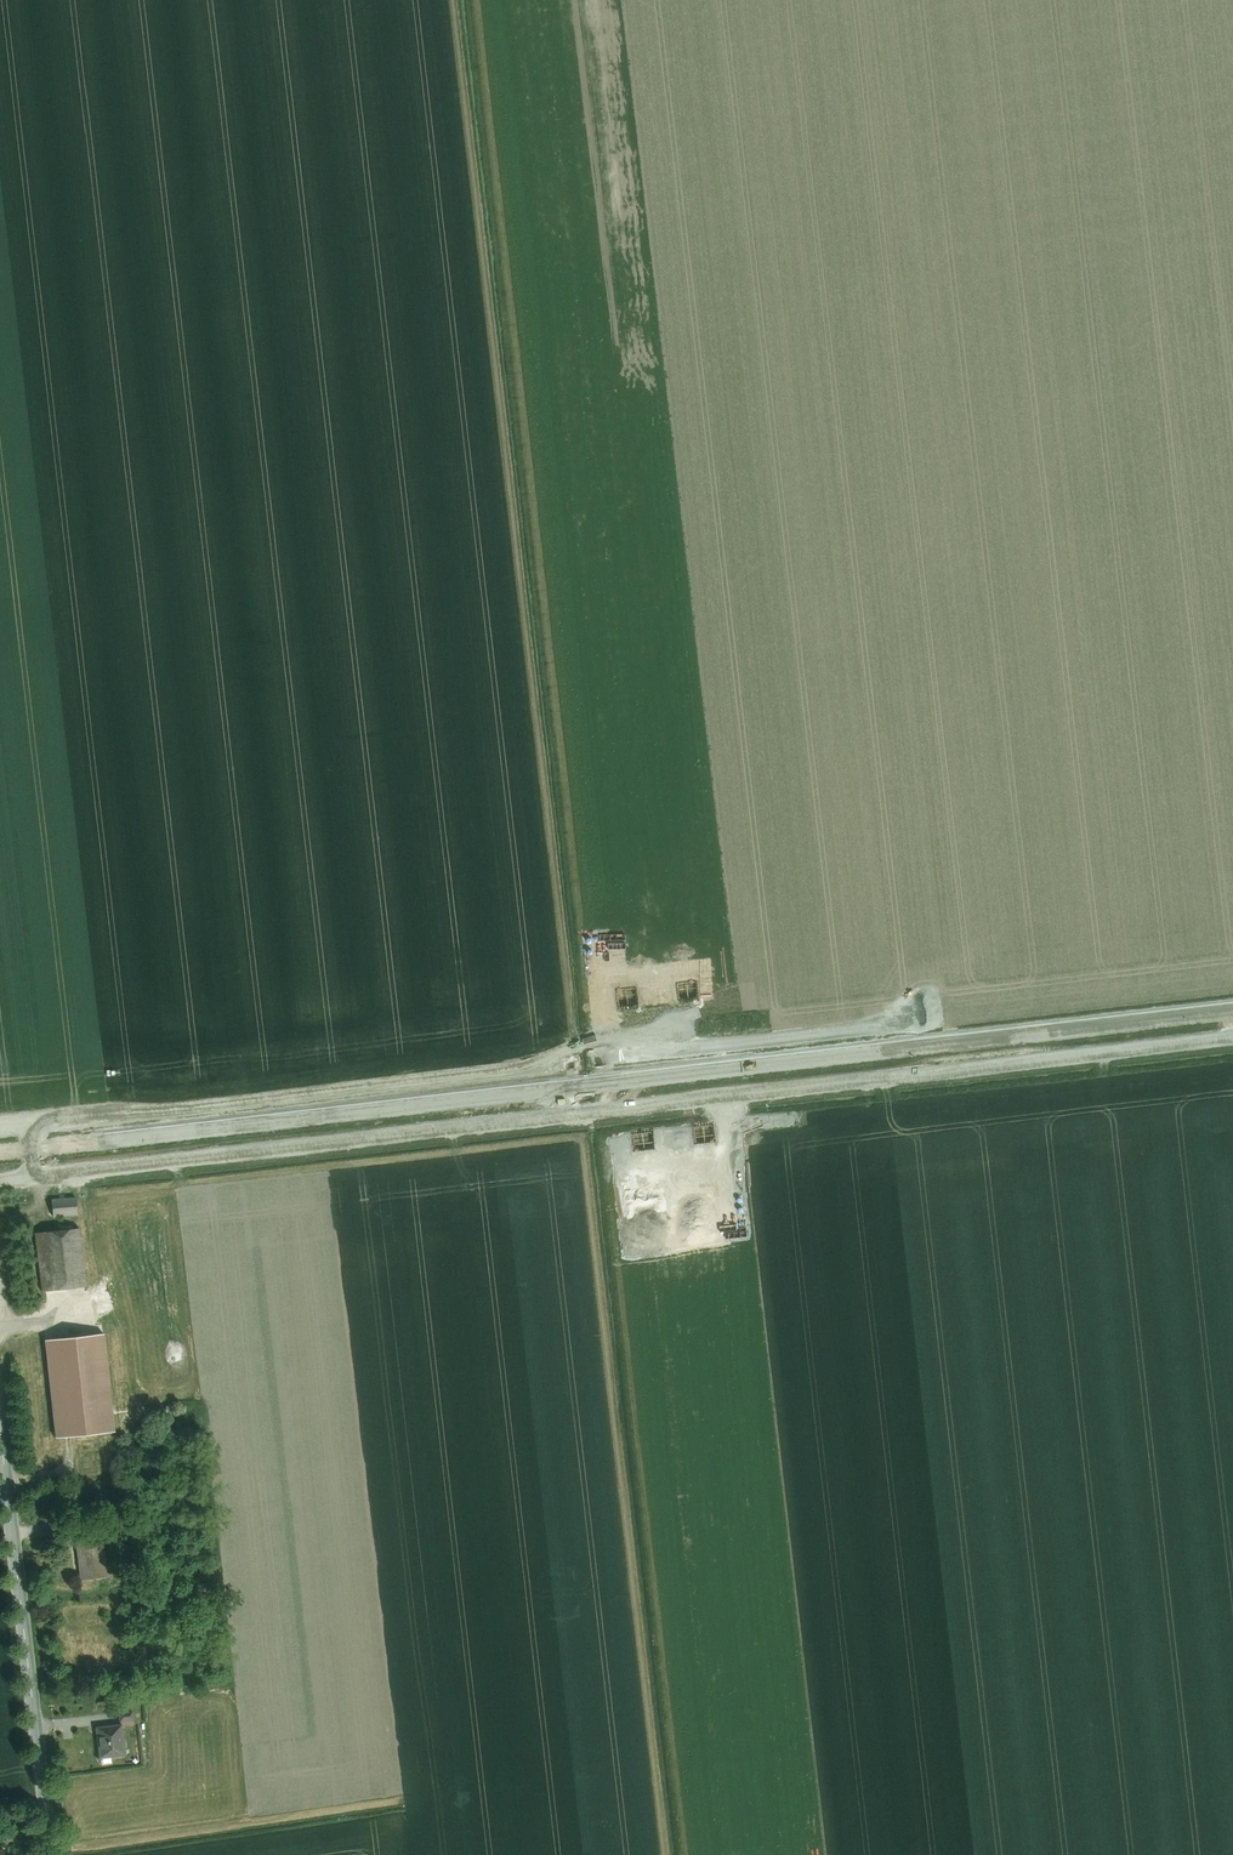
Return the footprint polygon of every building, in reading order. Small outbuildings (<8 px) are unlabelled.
[(76,1196),(53,1198),(54,1214),(78,1212),(76,1196)] [(83,1228),(36,1232),(42,1290),(87,1286),(83,1228)] [(105,1334),(46,1340),(57,1437),(116,1431),(105,1334)] [(103,1541),(80,1544),(84,1581),(107,1579),(103,1541)] [(99,1729),(101,1750),(127,1747),(125,1726),(99,1729)]
